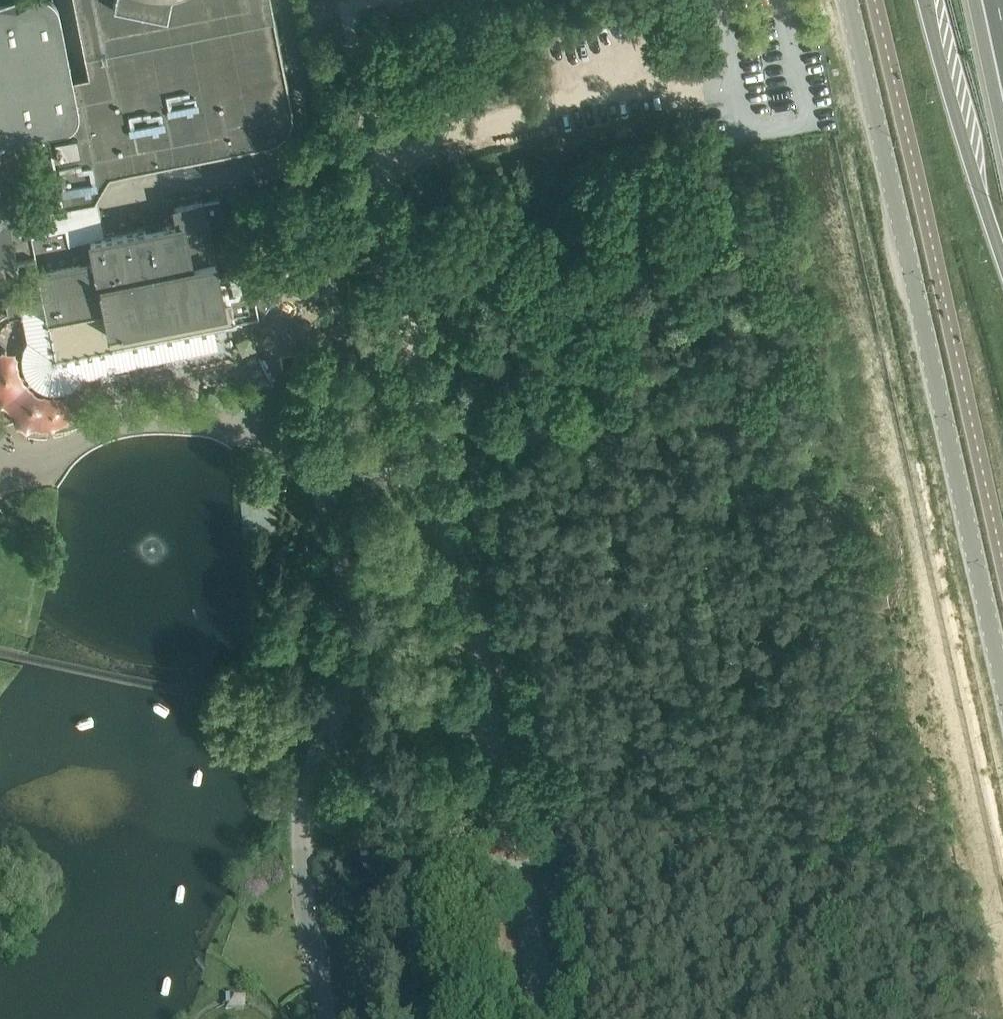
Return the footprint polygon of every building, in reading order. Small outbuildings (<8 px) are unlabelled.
[(46,130),(79,123),(70,73),(58,7),(55,0),(0,0),(0,139),(46,130)] [(48,137),(60,200),(91,194),(107,169),(267,138),(286,125),(290,114),(290,102),(269,0),(73,0),(86,69),(70,73),(79,123),(46,130),(48,137)] [(174,205),(177,222),(106,235),(83,240),(87,258),(37,268),(54,357),(112,346),(108,325),(219,303),(224,325),(235,323),(234,319),(241,318),(249,316),(242,279),(218,284),(206,224),(223,221),(219,197),(174,205)] [(269,537),(267,487),(240,488),(243,538),(269,537)] [(246,996),(224,996),(224,1002),(224,1006),(224,1008),(246,1008),(246,1006),(246,1001),(246,996)]
